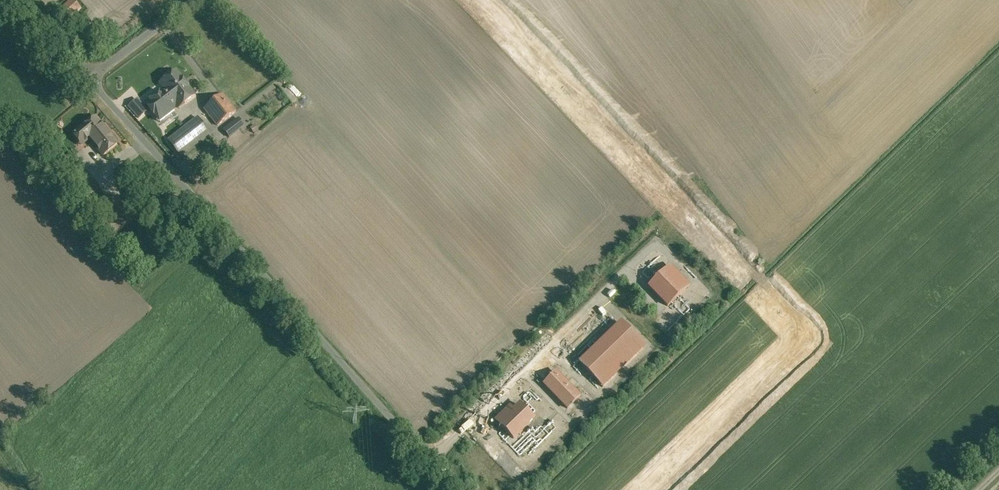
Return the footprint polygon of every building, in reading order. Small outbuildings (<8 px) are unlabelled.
[(82,8),(74,0),(70,0),(57,12),(67,23),(82,8)] [(161,91),(144,104),(159,124),(198,95),(179,69),(157,86),(161,91)] [(268,100),(279,94),(273,84),(262,90),(268,100)] [(224,94),(203,109),(217,127),(237,112),(224,94)] [(136,119),(147,114),(139,99),(128,104),(136,119)] [(71,110),(58,118),(64,129),(71,125),(69,121),(76,117),(71,110)] [(123,145),(98,115),(83,128),(108,157),(123,145)] [(198,117),(168,140),(180,156),(211,133),(198,117)] [(231,138),(244,125),(237,117),(224,131),(231,138)] [(652,284),(669,266),(659,256),(642,273),(652,284)] [(671,269),(652,286),(671,305),(689,288),(671,269)] [(624,321),(581,361),(604,386),(647,346),(624,321)] [(558,371),(545,385),(567,407),(581,394),(558,371)] [(511,405),(495,421),(514,439),(535,418),(523,405),(517,411),(511,405)]
